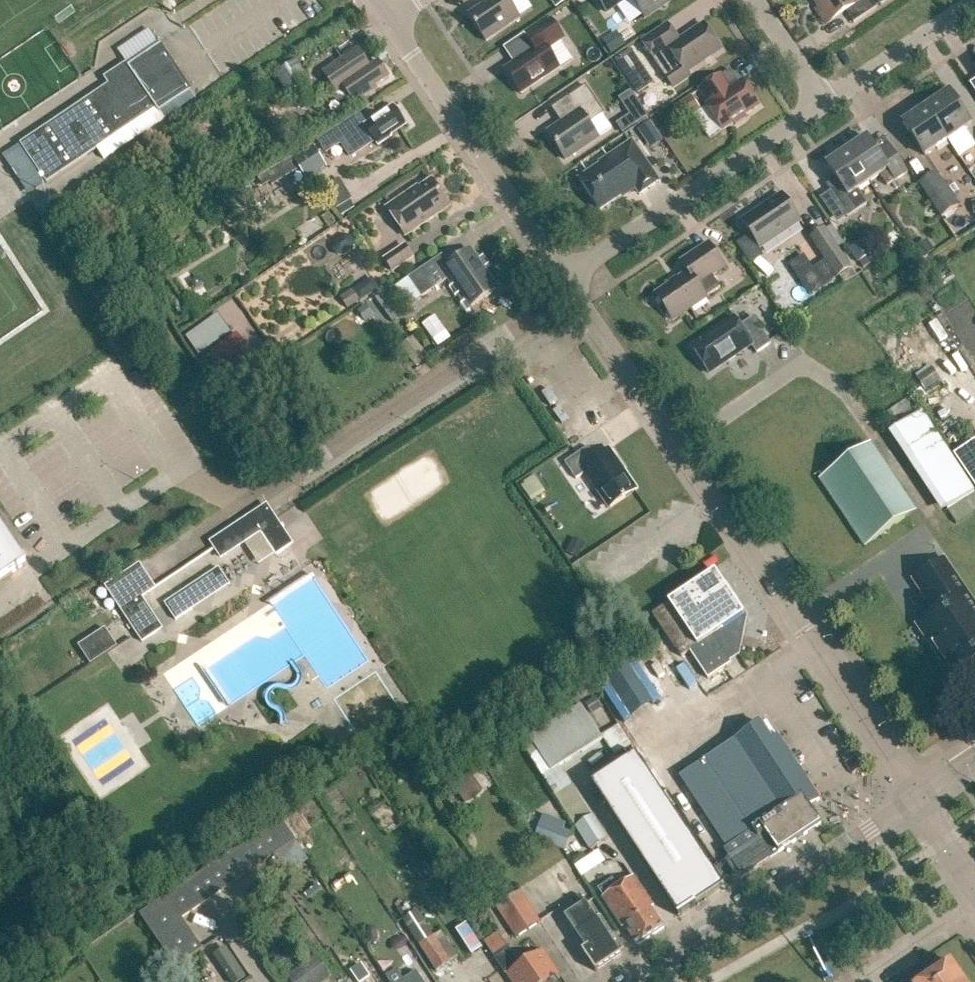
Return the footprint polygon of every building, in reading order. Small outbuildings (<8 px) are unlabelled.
[(520,19),(508,1),(509,0),(493,0),(469,16),(475,25),(474,26),(476,29),(477,28),(486,42),(520,19)] [(606,12),(625,0),(598,0),(606,12)] [(644,17),(669,1),(668,0),(633,0),(644,17)] [(854,0),(816,0),(821,7),(817,10),(826,24),(845,11),(854,23),(877,7),(872,0),(859,0),(856,2),(854,0)] [(521,94),(559,69),(547,50),(564,39),(551,20),(526,36),(534,49),(505,69),(521,94)] [(721,50),(704,25),(678,42),(668,25),(642,42),(672,87),(689,76),(687,73),(721,50)] [(613,33),(601,41),(611,54),(622,46),(613,33)] [(191,92),(192,91),(161,46),(107,81),(105,78),(104,79),(109,85),(21,144),(47,183),(97,150),(156,110),(159,114),(191,92)] [(369,67),(357,49),(322,73),(335,92),(343,87),(353,104),(376,89),(374,86),(388,77),(378,61),(369,67)] [(618,52),(612,66),(631,74),(637,60),(618,52)] [(298,109),(319,94),(297,60),(275,75),(298,109)] [(730,90),(720,76),(699,90),(708,104),(706,106),(723,131),(734,123),(735,125),(746,118),(745,116),(759,107),(742,82),(730,90)] [(565,160),(598,137),(589,124),(604,114),(585,86),(558,104),(568,119),(547,133),(565,160)] [(627,112),(639,104),(630,91),(619,98),(627,112)] [(156,110),(97,150),(103,159),(104,160),(195,99),(194,98),(191,92),(159,114),(156,110)] [(926,107),(948,141),(958,156),(974,145),(964,130),(971,125),(949,92),(926,107)] [(684,119),(701,107),(692,94),(675,105),(684,119)] [(925,156),(948,141),(926,107),(902,123),(925,156)] [(405,126),(393,108),(380,116),(379,115),(365,125),(359,117),(335,133),(333,130),(316,142),(325,155),(340,145),(348,157),(375,140),(379,146),(391,138),(392,135),(405,126)] [(649,121),(639,129),(641,132),(639,133),(649,146),(661,138),(649,121)] [(848,150),(869,182),(880,175),(887,186),(907,172),(889,145),(877,153),(867,138),(848,150)] [(640,194),(658,182),(632,142),(608,158),(609,160),(579,180),(599,210),(635,186),(640,194)] [(308,178),(328,165),(314,144),(294,157),(308,178)] [(857,190),(869,182),(848,150),(826,165),(840,186),(831,192),(847,217),(867,204),(857,190)] [(942,218),(958,206),(936,173),(919,184),(942,218)] [(449,207),(431,181),(418,190),(417,188),(386,209),(405,237),(449,207)] [(760,248),(800,221),(782,195),(742,221),(760,248)] [(349,201),(335,210),(339,217),(354,208),(349,201)] [(836,277),(850,268),(824,229),(810,238),(836,277)] [(334,243),(333,249),(336,254),(342,256),(348,252),(354,248),(354,241),(350,236),(344,236),(339,240),(334,243)] [(861,242),(851,249),(863,269),(874,262),(861,242)] [(927,242),(917,249),(925,260),(935,252),(927,242)] [(394,271),(415,257),(406,243),(384,257),(394,271)] [(673,320),(707,298),(706,297),(720,288),(712,275),(724,267),(709,244),(681,262),(688,273),(656,295),(673,320)] [(408,278),(422,297),(450,277),(471,307),(497,289),(470,251),(449,265),(443,255),(408,278)] [(852,269),(845,273),(849,279),(856,274),(852,269)] [(364,306),(357,311),(365,322),(372,317),(364,306)] [(393,306),(385,312),(392,322),(400,316),(393,306)] [(196,353),(229,332),(216,312),(183,333),(196,353)] [(771,344),(753,317),(740,326),(734,318),(691,347),(709,374),(751,345),(757,354),(771,344)] [(788,324),(774,326),(776,340),(789,338),(788,324)] [(248,350),(236,334),(209,353),(221,369),(248,350)] [(931,367),(916,377),(925,391),(940,381),(931,367)] [(954,453),(974,483),(974,439),(954,453)] [(816,475),(859,545),(911,513),(868,443),(816,475)] [(595,459),(588,447),(564,463),(576,480),(586,473),(610,508),(635,491),(616,464),(618,463),(609,449),(595,459)] [(534,476),(520,485),(531,501),(534,499),(545,492),(534,476)] [(293,544),(267,504),(210,542),(221,559),(261,533),(276,556),(293,544)] [(26,563),(0,524),(0,581),(26,563)] [(914,581),(921,590),(936,613),(918,626),(949,673),(954,669),(966,686),(974,680),(974,606),(944,560),(914,581)] [(142,642),(163,629),(142,597),(156,589),(139,563),(123,574),(105,587),(142,642)] [(177,619),(231,583),(220,566),(165,602),(177,619)] [(732,664),(724,652),(734,645),(736,635),(745,637),(746,625),(741,618),(745,616),(716,572),(653,614),(682,658),(690,652),(709,680),(732,664)] [(90,664),(117,647),(105,628),(78,645),(90,664)] [(596,694),(584,701),(592,714),(604,707),(596,694)] [(551,770),(603,738),(581,703),(530,735),(551,770)] [(760,721),(679,775),(728,846),(724,849),(740,873),(741,872),(745,873),(747,874),(779,853),(822,824),(810,806),(821,798),(820,798),(777,734),(775,735),(775,736),(772,739),(760,721)] [(712,870),(636,755),(591,785),(678,916),(679,917),(724,887),(712,870)] [(471,775),(453,788),(465,805),(483,791),(471,775)] [(591,849),(609,838),(594,815),(576,826),(591,849)] [(175,967),(202,949),(182,919),(295,842),(280,819),(140,915),(175,967)] [(538,827),(533,838),(555,847),(560,836),(538,827)] [(595,848),(571,863),(578,874),(602,859),(595,848)] [(653,908),(633,877),(617,888),(612,881),(599,890),(604,897),(602,898),(622,928),(624,927),(633,939),(633,940),(636,945),(663,927),(659,921),(651,909),(653,908)] [(518,895),(498,908),(517,938),(538,924),(518,895)] [(594,916),(580,895),(571,901),(577,910),(564,918),(585,949),(581,951),(595,972),(624,953),(624,952),(623,952),(597,913),(594,916)] [(441,947),(434,936),(418,912),(404,922),(436,971),(450,961),(457,956),(448,942),(441,947)] [(464,921),(454,927),(467,952),(478,946),(464,921)] [(225,945),(213,951),(229,981),(240,975),(225,945)] [(555,977),(557,975),(540,950),(519,964),(508,947),(494,956),(505,973),(508,971),(515,981),(559,981),(555,977)] [(333,976),(317,953),(286,973),(292,981),(323,981),(333,976)] [(951,963),(923,981),(964,981),(951,963)] [(352,973),(358,981),(359,981),(369,975),(363,966),(352,973)] [(399,981),(424,981),(416,970),(399,981)]
